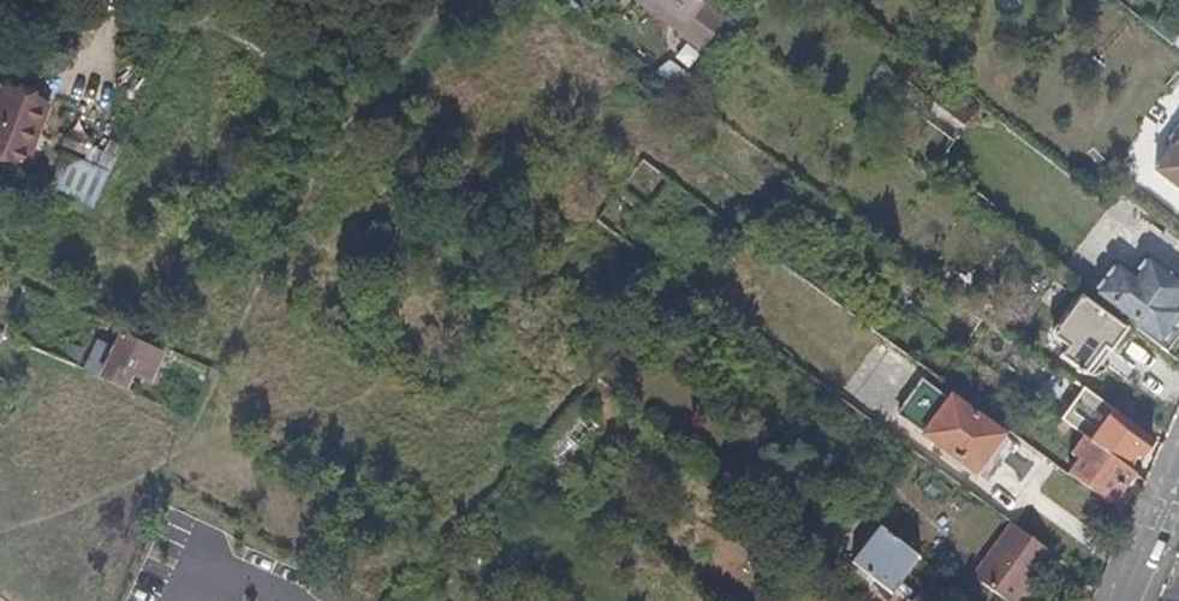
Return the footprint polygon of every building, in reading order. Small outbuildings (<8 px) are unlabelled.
[(704,49),(726,18),(701,0),(635,0),(704,49)] [(28,173),(54,98),(0,79),(0,163),(28,173)] [(1174,137),(1171,151),(1178,157),(1166,174),(1178,184),(1178,131),(1174,137)] [(94,208),(108,172),(79,159),(69,166),(56,190),(94,208)] [(1153,339),(1178,306),(1178,277),(1146,251),(1132,270),(1115,256),(1088,291),(1153,339)] [(1061,354),(1083,371),(1099,349),(1105,353),(1125,327),(1082,294),(1055,331),(1056,336),(1068,345),(1061,354)] [(1099,349),(1083,371),(1087,372),(1091,373),(1096,373),(1102,372),(1108,368),(1110,367),(1116,358),(1134,333),(1125,327),(1105,353),(1099,349)] [(82,369),(120,386),(127,373),(144,380),(142,384),(156,389),(169,360),(117,336),(108,355),(92,347),(82,369)] [(910,422),(979,475),(1008,436),(937,385),(910,422)] [(1113,408),(1090,440),(1124,465),(1133,452),(1139,456),(1153,437),(1113,408)] [(1070,424),(1057,415),(1049,427),(1062,436),(1070,424)] [(1078,457),(1067,472),(1108,502),(1132,471),(1124,465),(1090,440),(1084,435),(1071,452),(1078,457)] [(973,576),(1008,600),(1014,600),(1051,551),(1012,523),(973,576)] [(915,552),(881,525),(852,561),(886,588),(915,552)]
